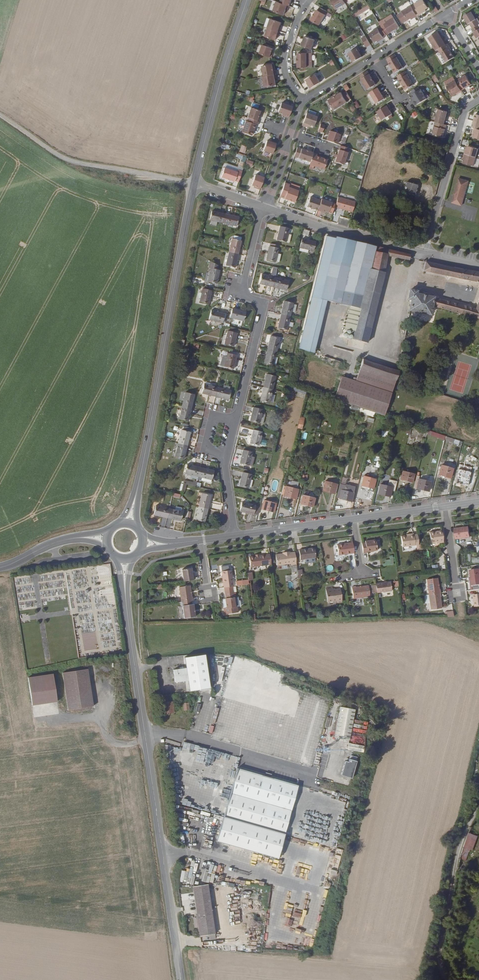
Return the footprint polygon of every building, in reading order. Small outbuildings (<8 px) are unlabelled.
[(344,0),(333,0),(331,1),(337,10),(347,5),(345,2),(344,0)] [(412,8),(418,17),(425,13),(424,12),(426,10),(429,9),(423,0),(412,7),(412,8)] [(289,11),(290,7),(282,4),(278,3),(275,12),(286,16),(287,10),(289,11)] [(354,18),(370,8),(367,5),(352,15),(354,18)] [(415,19),(418,17),(412,8),(404,13),(409,21),(411,19),(414,18),(415,19)] [(329,13),(321,9),(320,12),(318,11),(313,21),(321,27),(329,13)] [(473,29),(478,26),(478,24),(472,13),(464,17),(469,25),(470,24),(473,29)] [(400,28),(395,19),(385,25),(386,26),(382,28),(387,36),(400,28)] [(272,20),(270,28),(281,32),(282,28),(281,28),(282,26),(283,23),(272,20)] [(280,36),(281,32),(270,28),(267,37),(277,40),(278,37),(279,35),(280,36)] [(385,39),(379,29),(370,34),(375,43),(378,41),(380,40),(381,41),(385,39)] [(438,51),(447,45),(449,44),(446,40),(444,41),(442,38),(444,37),(440,32),(430,39),(435,47),(433,48),(436,52),(438,51)] [(360,38),(366,47),(370,45),(365,35),(360,38)] [(316,40),(306,37),(304,43),(303,43),(301,46),(313,50),(316,40)] [(450,49),(447,45),(438,51),(446,64),(454,59),(450,52),(449,50),(450,49)] [(274,49),(264,46),(261,55),(272,59),(274,55),(272,54),(273,53),(274,49)] [(360,52),(358,49),(349,54),(354,63),(363,58),(361,55),(359,52),(360,52)] [(308,68),(308,54),(299,54),(299,58),(299,59),(299,64),(299,68),(308,68)] [(404,69),(396,55),(387,60),(390,64),(396,74),(404,69)] [(263,67),(265,77),(277,75),(276,72),(275,72),(274,66),(263,67)] [(414,86),(406,71),(397,77),(406,91),(414,86)] [(370,76),(368,72),(360,77),(362,80),(361,80),(368,91),(376,86),(370,76)] [(277,75),(265,77),(264,77),(266,88),(277,87),(276,80),(278,80),(277,75)] [(320,83),(315,75),(307,80),(309,83),(310,85),(309,86),(311,89),(320,83)] [(467,76),(457,82),(463,91),(473,85),(467,76)] [(463,91),(457,82),(448,87),(454,97),(457,94),(459,93),(460,94),(463,92),(463,91)] [(381,94),(378,88),(370,93),(377,104),(384,99),(381,94)] [(420,91),(418,88),(412,91),(414,94),(412,96),(414,99),(415,102),(417,106),(427,100),(421,90),(420,91)] [(351,99),(346,92),(342,94),(342,93),(337,96),(333,98),(329,101),(335,110),(348,103),(347,102),(351,99)] [(292,108),(281,104),(278,113),(285,116),(285,117),(288,119),(292,108)] [(390,109),(388,105),(377,112),(383,121),(392,115),(390,111),(389,110),(390,109)] [(249,118),(259,122),(260,118),(259,118),(261,112),(252,108),(248,118),(249,118)] [(436,122),(445,125),(448,112),(440,110),(436,122)] [(316,118),(306,114),(302,126),(306,127),(306,125),(313,127),(316,118)] [(259,122),(249,118),(248,122),(246,121),(242,132),(252,136),(256,125),(257,126),(259,122)] [(445,125),(436,122),(433,134),(444,137),(447,125),(445,125)] [(339,135),(329,131),(326,141),(336,145),(339,135)] [(272,143),(267,141),(264,151),(273,154),(276,143),(273,142),(272,143)] [(347,149),(339,146),(338,150),(334,162),(342,165),(347,149)] [(465,154),(477,157),(478,149),(468,146),(468,149),(467,151),(466,150),(465,154)] [(294,156),(310,162),(313,153),(302,149),(297,148),(294,156)] [(313,153),(310,162),(309,164),(310,165),(314,166),(324,170),(327,160),(316,156),(317,154),(313,153)] [(477,157),(465,154),(464,158),(465,158),(464,163),(475,166),(477,157)] [(244,165),(251,167),(253,162),(246,159),(244,165)] [(237,172),(224,168),(221,177),(225,179),(229,180),(234,182),(234,181),(238,182),(242,171),(238,170),(237,172)] [(264,178),(255,175),(251,186),(254,186),(256,187),(256,189),(259,190),(264,178)] [(456,177),(451,203),(462,205),(468,180),(456,177)] [(417,186),(406,182),(403,194),(414,197),(417,186)] [(289,184),(284,183),(279,197),(287,200),(290,201),(293,202),(297,191),(288,188),(289,184)] [(305,206),(316,210),(319,201),(309,197),(305,206)] [(334,208),(351,212),(354,201),(336,197),(334,208)] [(320,200),(319,201),(316,210),(319,211),(320,210),(323,211),(326,212),(329,203),(320,200)] [(225,223),(227,214),(214,211),(211,220),(225,223)] [(380,216),(372,213),(367,232),(375,234),(380,216)] [(241,218),(227,214),(225,223),(238,227),(241,218)] [(290,228),(281,226),(278,239),(287,242),(289,234),(290,228)] [(311,231),(306,228),(301,247),(314,251),(317,242),(309,240),(311,231)] [(337,239),(327,237),(320,263),(310,309),(318,311),(320,306),(338,310),(342,293),(357,298),(358,293),(363,294),(374,248),(354,243),(337,239)] [(231,251),(239,253),(242,240),(235,238),(234,238),(231,251)] [(280,244),(272,242),(271,246),(270,246),(267,259),(276,261),(278,252),(280,244)] [(388,250),(375,247),(374,248),(363,294),(358,293),(357,298),(355,306),(356,307),(355,311),(345,309),(343,315),(349,316),(345,330),(343,339),(366,345),(381,280),(387,255),(388,250)] [(236,267),(239,253),(231,251),(228,265),(236,267)] [(410,255),(396,252),(394,257),(409,260),(410,258),(410,255)] [(220,264),(213,260),(211,267),(213,268),(209,281),(218,283),(221,270),(218,269),(220,264)] [(477,271),(449,267),(426,262),(424,271),(478,282),(478,272),(477,271)] [(261,283),(274,286),(276,277),(263,274),(261,283)] [(290,280),(276,277),(274,286),(287,290),(290,280)] [(213,290),(204,288),(200,301),(210,304),(213,290)] [(477,308),(435,297),(415,294),(416,291),(410,290),(408,299),(411,300),(408,311),(428,314),(431,306),(464,314),(478,318),(478,300),(477,308)] [(301,291),(294,297),(297,300),(304,295),(301,291)] [(283,300),(280,313),(289,315),(293,302),(283,300)] [(246,312),(233,309),(231,317),(244,321),(246,312)] [(225,314),(211,310),(209,319),(222,322),(225,314)] [(289,315),(280,313),(277,326),(286,328),(289,315)] [(343,315),(337,313),(333,327),(345,330),(349,316),(343,315)] [(237,332),(228,329),(225,343),(234,345),(237,332)] [(267,349),(276,352),(279,339),(270,337),(267,349)] [(273,365),(276,352),(267,349),(263,362),(273,365)] [(236,356),(228,353),(224,367),(233,369),(236,356)] [(398,370),(362,360),(359,369),(395,380),(398,371),(398,370)] [(395,380),(359,369),(356,382),(391,393),(395,380)] [(266,374),(263,387),(272,389),(275,376),(266,374)] [(343,402),(347,403),(353,381),(342,377),(335,399),(343,402)] [(353,381),(347,403),(354,405),(360,407),(378,412),(385,415),(391,393),(356,382),(353,381)] [(202,394),(216,397),(218,388),(212,386),(206,384),(205,384),(202,394)] [(308,390),(290,385),(289,388),(307,393),(308,390)] [(271,394),(272,389),(263,387),(259,400),(269,402),(269,401),(271,394)] [(218,388),(216,397),(228,400),(230,391),(224,389),(218,388)] [(182,405),(191,407),(195,394),(185,392),(182,405)] [(188,421),(191,407),(182,405),(178,419),(188,421)] [(261,411),(253,409),(249,422),(258,424),(258,423),(260,415),(261,411)] [(431,429),(412,423),(411,426),(430,432),(431,429)] [(180,430),(177,443),(186,445),(189,432),(180,430)] [(260,433),(252,430),(249,444),(257,446),(260,433)] [(186,445),(177,443),(176,447),(174,456),(183,458),(186,445)] [(251,452),(243,450),(239,463),(248,465),(251,452)] [(184,472),(197,476),(199,467),(186,463),(184,472)] [(453,467),(442,464),(439,473),(451,477),(453,467)] [(199,467),(197,476),(201,477),(210,479),(212,471),(199,467)] [(415,473),(403,469),(400,478),(413,481),(415,473)] [(471,475),(459,472),(456,482),(468,485),(471,475)] [(251,475),(243,473),(239,486),(247,488),(251,475)] [(375,478),(364,475),(362,484),(372,487),(375,478)] [(431,482),(420,478),(417,487),(428,491),(431,482)] [(396,481),(389,479),(387,486),(380,484),(378,493),(389,496),(391,490),(394,491),(396,481)] [(335,483),(324,480),(322,489),(332,492),(335,483)] [(297,489),(285,486),(283,495),(294,498),(297,489)] [(353,493),(340,489),(337,499),(351,502),(353,493)] [(198,507),(207,509),(210,497),(201,494),(198,507)] [(313,498),(301,495),(299,503),(310,506),(313,498)] [(274,503),(263,500),(260,508),(272,511),(274,503)] [(258,507),(242,502),(239,512),(252,515),(252,514),(256,515),(258,507)] [(166,517),(168,508),(156,505),(153,513),(166,517)] [(207,509),(198,507),(194,520),(204,523),(207,509)] [(168,508),(166,517),(179,520),(182,511),(168,508)] [(473,536),(471,526),(456,528),(458,538),(473,536)] [(446,541),(445,530),(432,532),(432,533),(433,542),(438,541),(438,542),(446,541)] [(415,533),(415,532),(409,533),(409,534),(404,535),(405,545),(421,543),(420,533),(415,533)] [(379,549),(378,538),(367,540),(367,542),(363,542),(365,552),(368,551),(368,550),(379,549)] [(355,552),(354,541),(339,544),(340,554),(355,552)] [(301,549),(303,558),(317,556),(316,546),(301,549)] [(291,552),(291,550),(285,551),(285,552),(277,554),(279,564),(292,561),(293,564),(298,563),(296,551),(291,552)] [(272,563),(271,553),(251,556),(253,566),(272,563)] [(388,559),(383,559),(383,566),(393,565),(393,556),(388,556),(388,559)] [(192,574),(191,567),(181,568),(183,580),(195,578),(194,574),(192,574)] [(234,585),(232,569),(222,570),(225,586),(234,585)] [(431,594),(443,592),(442,588),(441,589),(440,578),(429,580),(431,594)] [(393,589),(391,580),(377,583),(378,591),(393,589)] [(192,595),(190,584),(179,585),(181,601),(193,599),(193,595),(192,595)] [(334,588),(334,585),(327,586),(329,600),(338,599),(338,601),(343,600),(341,587),(334,588)] [(371,595),(369,585),(358,586),(357,585),(353,586),(354,597),(371,595)] [(235,605),(233,591),(226,592),(226,597),(226,598),(227,606),(224,606),(225,612),(238,611),(237,605),(235,605)] [(444,597),(443,592),(431,594),(434,609),(444,608),(443,597),(444,597)] [(195,614),(194,602),(183,604),(184,616),(195,614)] [(189,682),(188,668),(187,668),(187,666),(180,667),(180,669),(174,670),(175,683),(189,682)] [(225,676),(224,667),(220,667),(221,677),(217,677),(219,685),(238,682),(236,674),(225,676)] [(87,670),(62,673),(68,711),(93,707),(87,670)] [(52,675),(28,679),(32,705),(56,702),(52,675)] [(301,696),(248,679),(244,691),(297,709),(301,696)] [(176,714),(174,702),(164,704),(165,715),(176,714)] [(349,740),(353,708),(338,706),(333,738),(349,740)] [(367,747),(353,743),(351,749),(366,752),(367,747)] [(269,764),(241,755),(238,765),(266,774),(269,764)] [(325,769),(328,760),(323,758),(319,766),(325,769)] [(300,786),(240,767),(217,839),(278,858),(300,786)] [(353,778),(355,771),(354,771),(347,769),(345,776),(353,778)] [(471,834),(464,852),(462,859),(467,860),(471,849),(474,850),(478,838),(478,836),(471,834)] [(215,936),(207,882),(192,884),(199,933),(209,932),(209,937),(215,936)]
